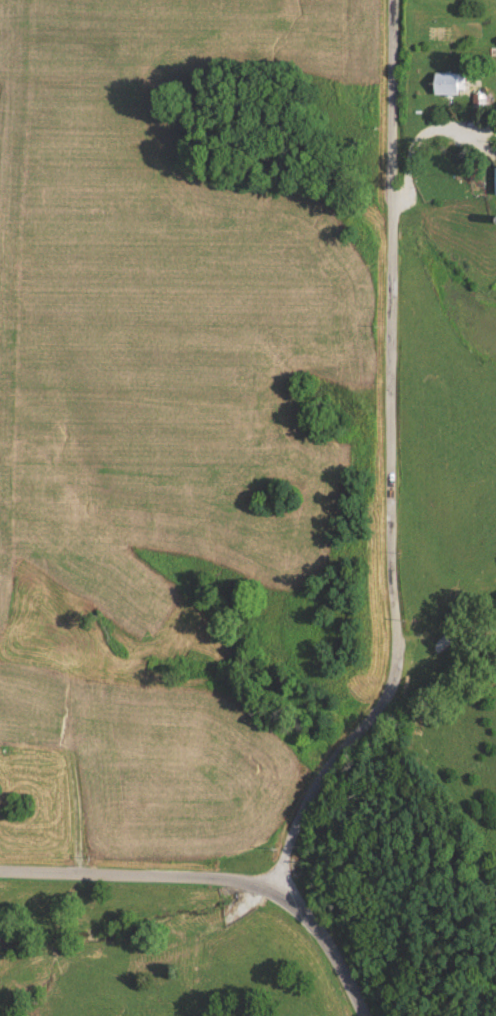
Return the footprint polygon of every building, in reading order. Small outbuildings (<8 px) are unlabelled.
[(434,98),(457,99),(458,78),(434,77),(434,98)]
